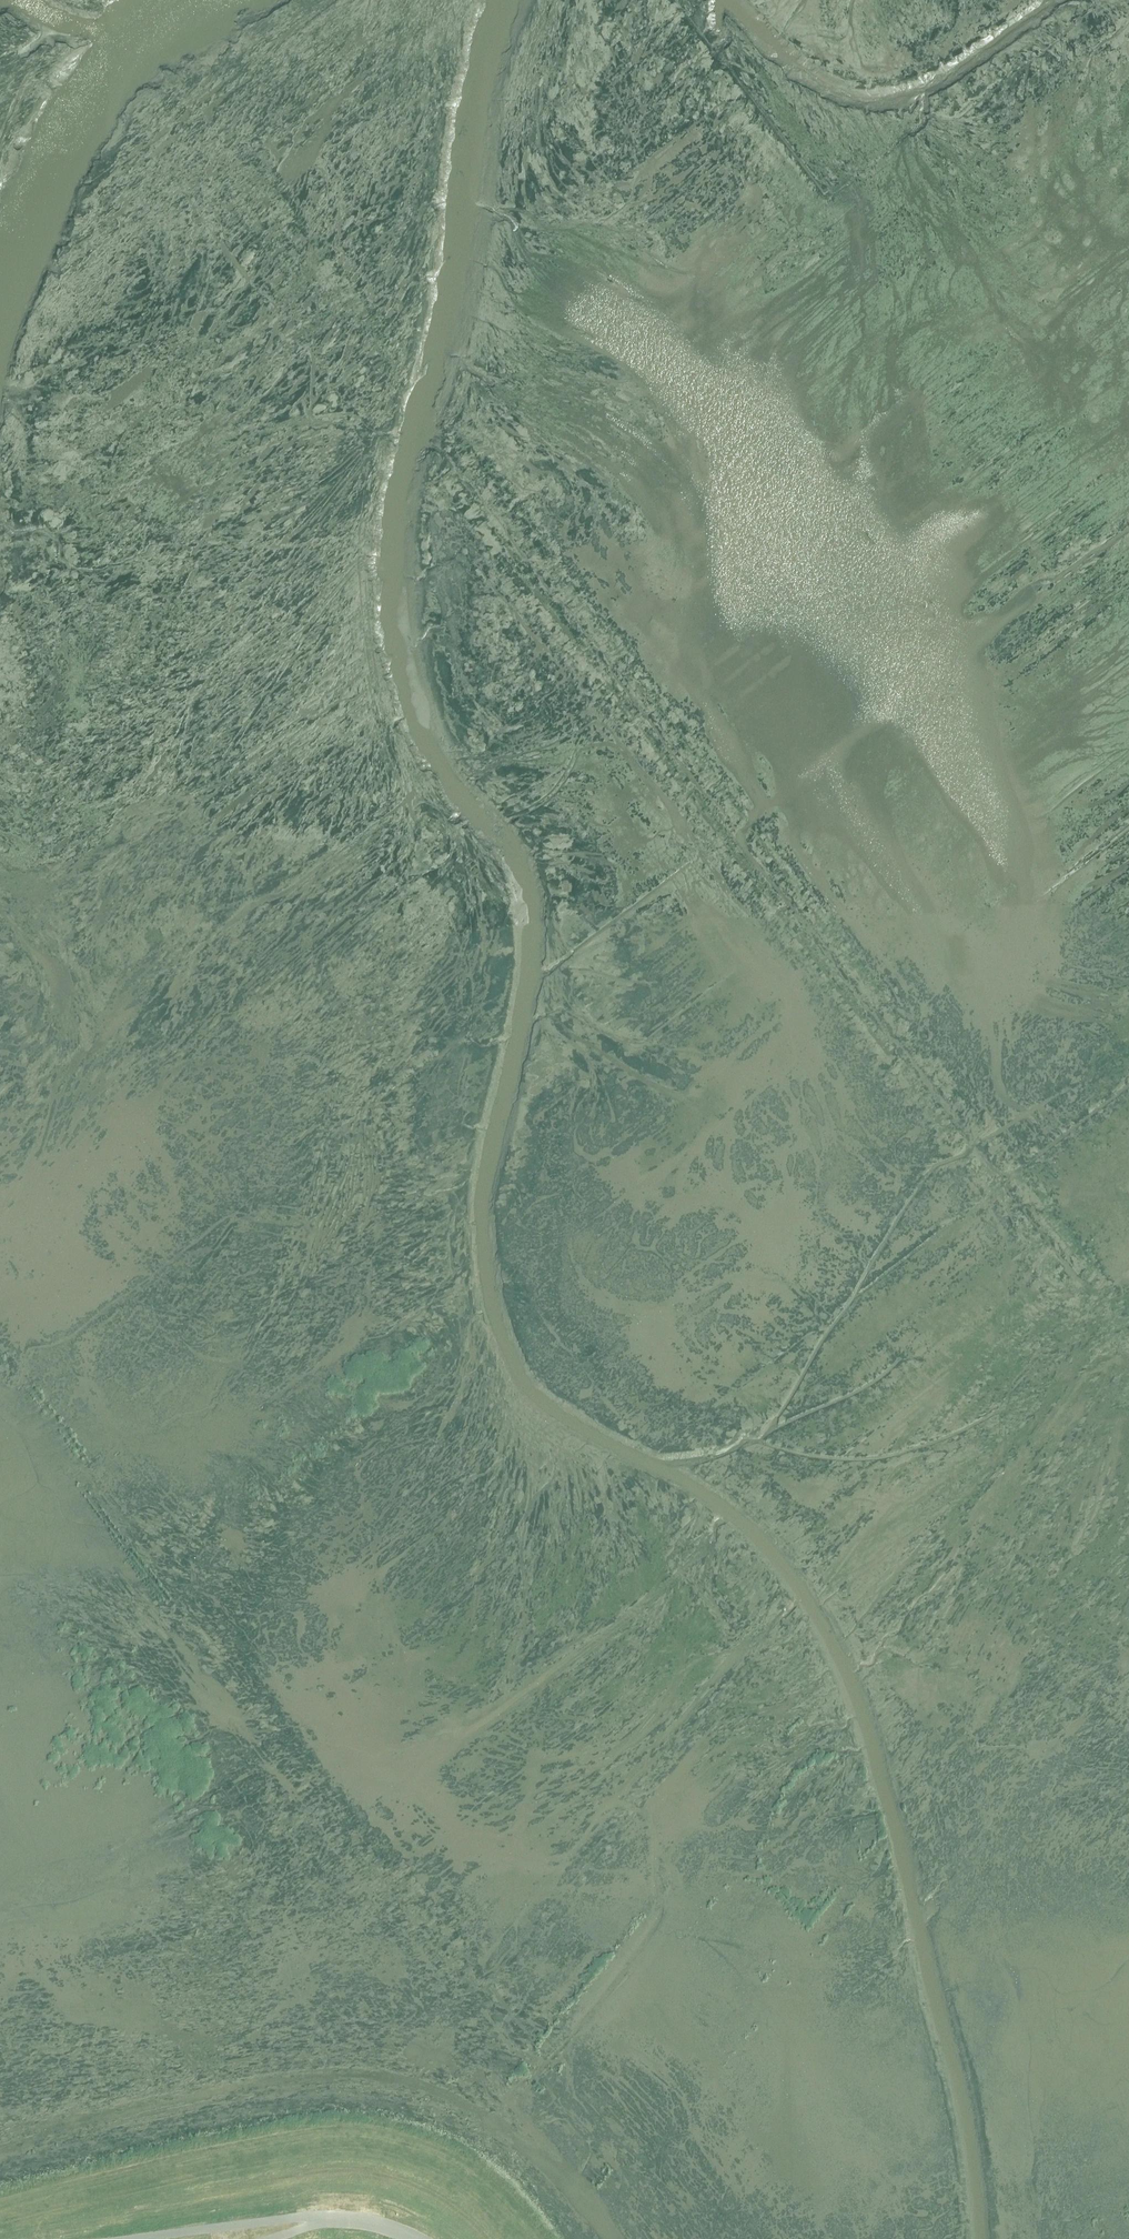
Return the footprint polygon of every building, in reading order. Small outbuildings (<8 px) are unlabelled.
[(182,80),(192,71),(188,66),(178,75),(182,80)]
